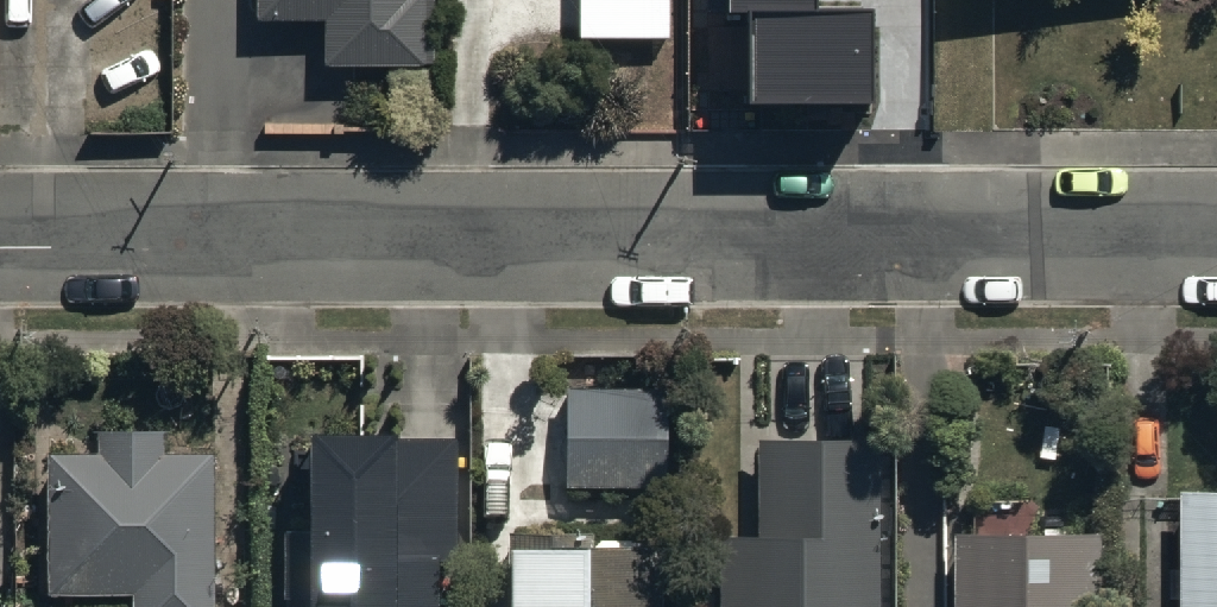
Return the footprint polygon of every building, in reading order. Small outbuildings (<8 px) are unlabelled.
[(254,9),(325,10),(324,52),(430,52),(430,0),(254,0),(254,9)] [(727,13),(749,13),(749,104),(874,104),(874,9),(815,9),(815,0),(727,0),(727,13)] [(643,371),(559,371),(559,480),(643,480),(643,371)] [(303,398),(300,606),(390,606),(390,596),(428,596),(429,530),(451,531),(453,421),(391,420),(392,399),(303,398)] [(876,417),(754,417),(755,519),(718,519),(718,606),(877,606),(876,417)] [(209,431),(161,431),(161,418),(98,418),(98,437),(55,437),(55,581),(131,581),(131,606),(209,606),(209,431)] [(1181,473),(1181,606),(1216,606),(1216,473),(1181,473)] [(501,507),(503,606),(653,606),(651,505),(501,507)] [(957,515),(956,606),(1107,606),(1108,516),(957,515)]
